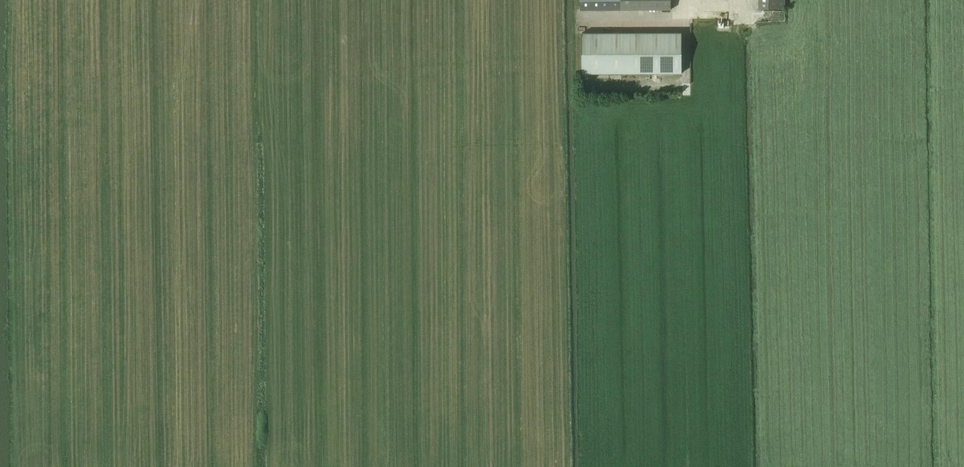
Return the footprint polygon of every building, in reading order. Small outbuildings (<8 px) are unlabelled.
[(671,0),(580,0),(580,10),(621,10),(671,10),(671,0)] [(759,9),(786,9),(786,0),(759,0),(759,9)] [(582,73),(682,73),(682,32),(582,32),(582,73)]
